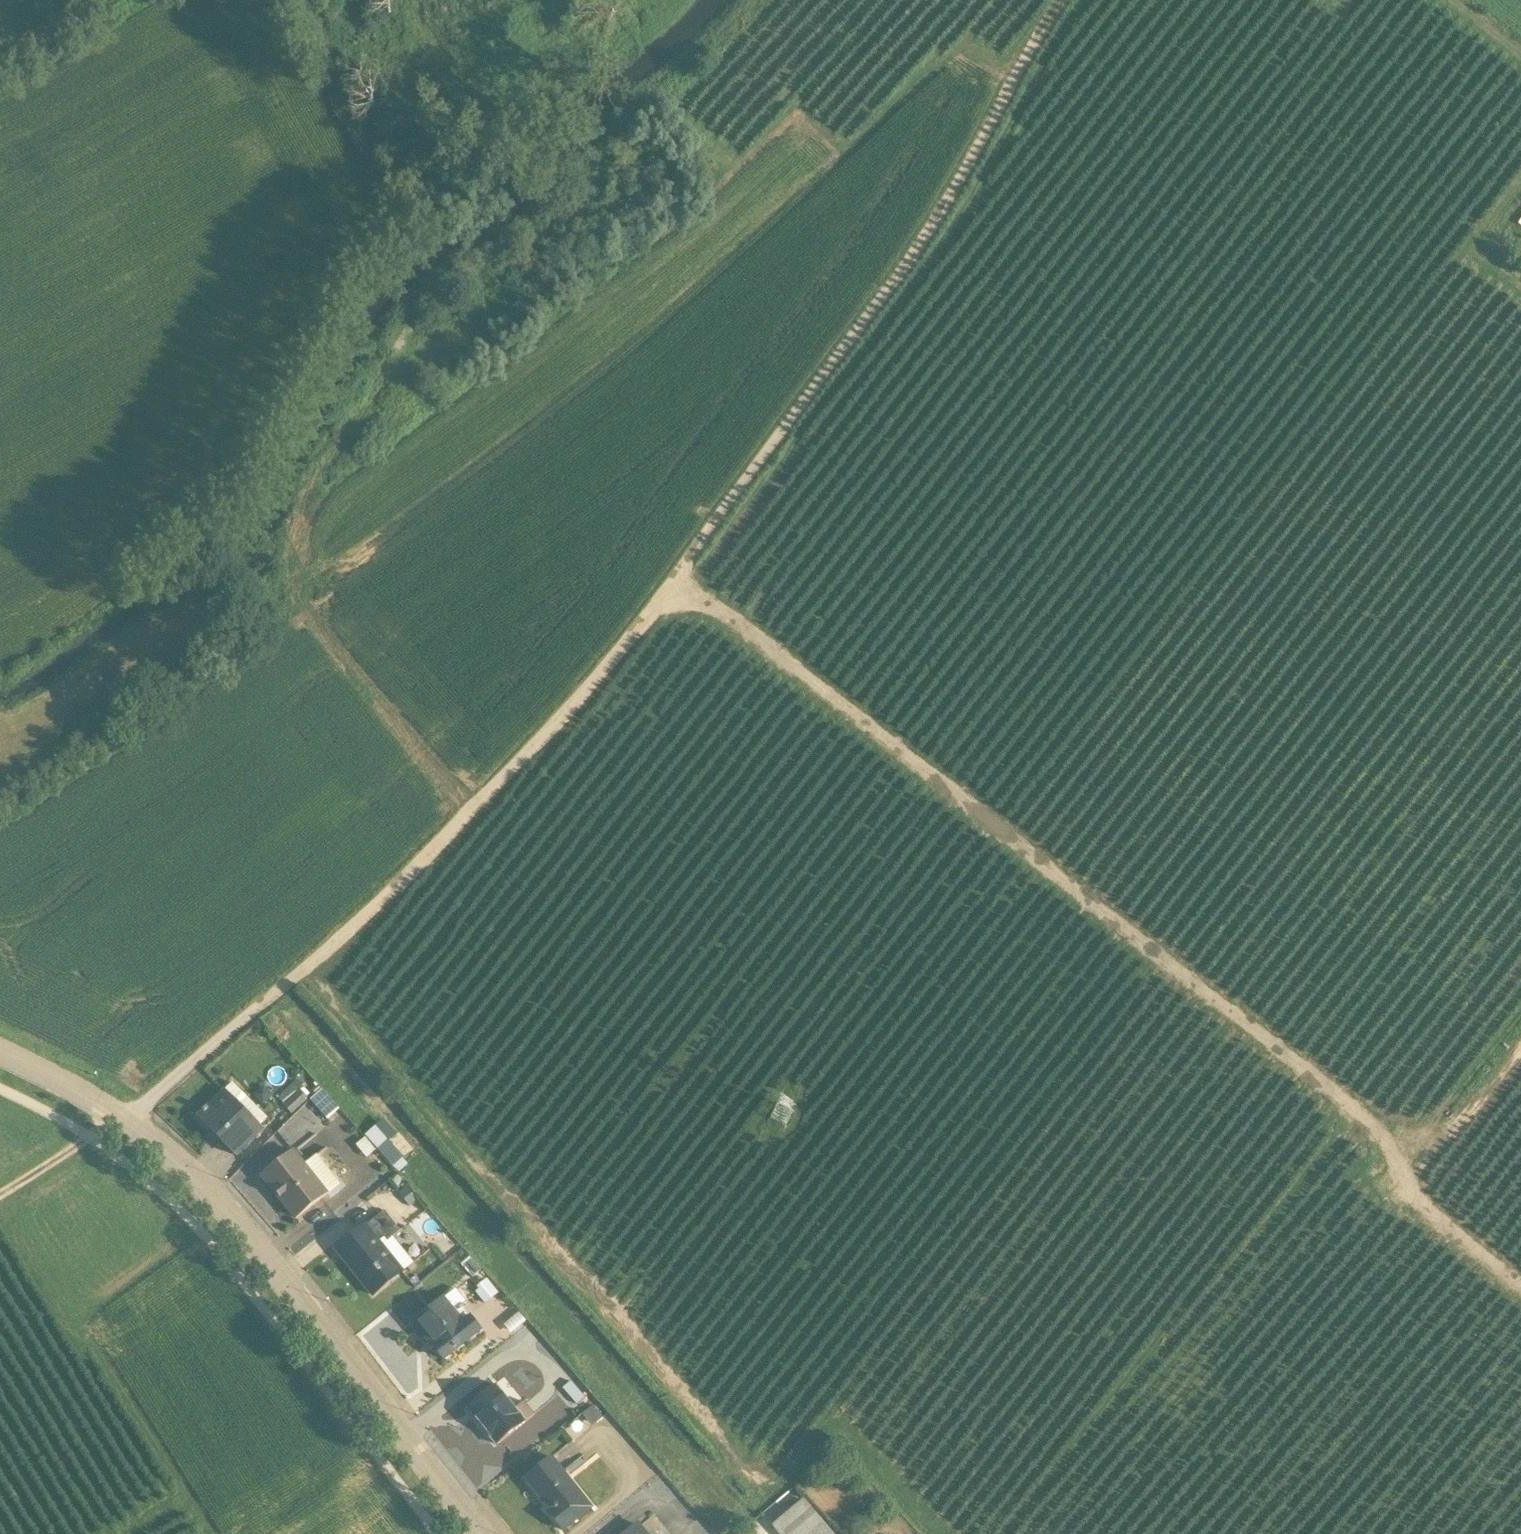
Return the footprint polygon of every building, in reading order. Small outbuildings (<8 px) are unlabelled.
[(277,1098),(292,1115),(308,1101),(300,1091),(302,1089),(296,1081),(295,1082),(277,1098)] [(265,1117),(232,1084),(225,1091),(224,1091),(198,1116),(218,1137),(217,1138),(236,1158),(263,1131),(257,1125),(265,1117)] [(339,1109),(321,1090),(309,1101),(327,1120),(339,1109)] [(400,1174),(411,1165),(391,1142),(397,1136),(384,1121),(366,1135),(400,1174)] [(260,1178),(294,1221),(328,1194),(327,1193),(338,1184),(316,1156),(304,1165),(293,1151),(260,1178)] [(409,1188),(397,1197),(390,1187),(385,1191),(389,1196),(383,1200),(398,1220),(420,1204),(409,1188)] [(399,1232),(383,1212),(366,1225),(365,1224),(332,1250),(371,1299),(404,1273),(403,1271),(412,1264),(392,1238),(399,1232)] [(481,1271),(469,1257),(460,1265),(472,1279),(481,1271)] [(497,1293),(485,1278),(477,1284),(480,1288),(475,1293),(484,1304),(489,1300),(490,1301),(492,1299),(491,1298),(497,1293)] [(455,1290),(454,1290),(410,1323),(443,1364),(482,1332),(461,1305),(465,1303),(455,1290)] [(504,1325),(511,1333),(526,1321),(518,1313),(504,1325)] [(570,1382),(562,1388),(575,1404),(584,1397),(570,1382)] [(494,1383),(463,1408),(496,1448),(526,1423),(525,1422),(533,1415),(523,1402),(515,1409),(494,1383)] [(601,1419),(592,1406),(581,1414),(591,1427),(601,1419)] [(593,1508),(551,1456),(522,1479),(547,1510),(546,1512),(562,1533),(593,1508)] [(803,1498),(771,1526),(778,1533),(833,1533),(803,1498)] [(636,1522),(622,1533),(646,1533),(636,1522)]
